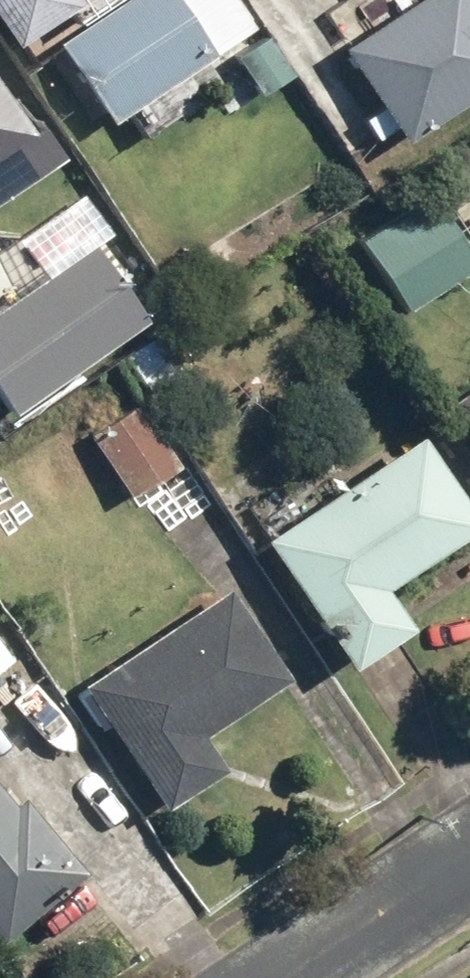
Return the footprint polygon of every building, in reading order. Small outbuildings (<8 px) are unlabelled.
[(1,49),(58,14),(53,6),(63,0),(0,0),(0,48),(1,49)] [(220,0),(121,0),(43,49),(95,131),(243,37),(220,0)] [(446,0),(410,0),(408,1),(407,0),(374,0),(361,9),(370,22),(324,53),(389,150),(469,95),(469,36),(446,0)] [(285,80),(263,43),(227,64),(249,101),(285,80)] [(0,118),(0,151),(15,141),(0,118)] [(427,189),(345,244),(397,321),(469,272),(469,253),(427,189)] [(85,250),(0,310),(0,417),(0,418),(136,322),(85,250)] [(443,416),(469,457),(469,398),(443,416)] [(129,407),(80,439),(122,503),(171,471),(129,407)] [(462,529),(407,446),(251,550),(335,677),(394,637),(365,594),(462,529)] [(282,682),(215,590),(70,695),(157,815),(214,773),(194,746),(282,682)] [(8,658),(0,646),(0,664),(8,658)] [(0,811),(0,942),(65,885),(0,811)]
